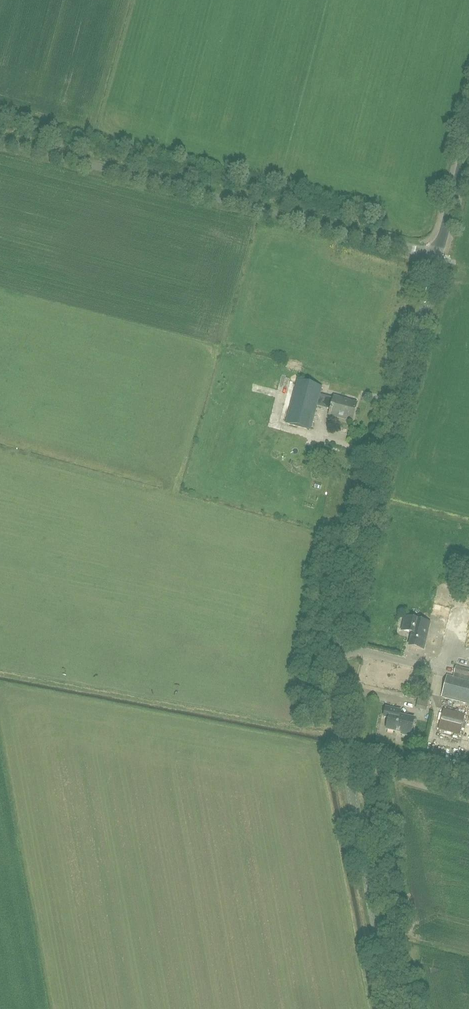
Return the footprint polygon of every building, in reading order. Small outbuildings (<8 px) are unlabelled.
[(320,394),(322,386),(324,380),(312,377),(311,383),(297,380),(286,423),(311,429),(317,405),(330,409),(329,414),(352,420),(357,402),(343,398),(334,395),(333,398),(320,394)] [(434,603),(433,613),(452,616),(454,605),(434,603)] [(408,645),(421,649),(428,623),(404,617),(401,630),(411,633),(408,645)] [(456,667),(453,677),(447,675),(442,697),(468,704),(468,670),(456,667)] [(400,710),(385,707),(383,717),(388,718),(385,729),(401,732),(400,734),(409,736),(414,719),(399,715),(400,710)] [(465,714),(444,709),(439,729),(459,735),(465,714)]
